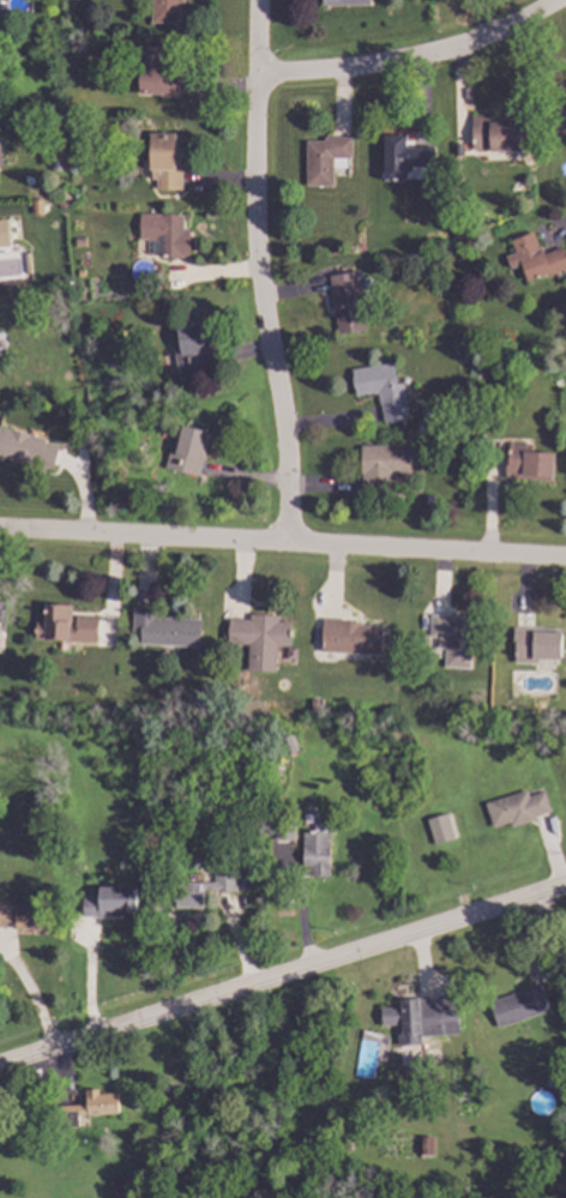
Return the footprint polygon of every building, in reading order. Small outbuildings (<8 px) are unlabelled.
[(152,24),(152,0),(185,0),(186,24),(152,24)] [(138,47),(163,47),(163,67),(181,67),(181,98),(159,98),(159,95),(138,95),(138,47)] [(469,108),(496,108),(496,120),(524,120),(524,150),(489,150),(487,143),(469,143),(469,108)] [(149,132),(175,132),(175,134),(179,134),(179,167),(181,167),(181,189),(156,189),(156,179),(150,179),(150,170),(149,170),(149,132)] [(383,134),(405,134),(405,146),(436,146),(436,168),(407,168),(407,181),(383,181),(383,134)] [(305,140),(323,140),(323,138),(351,138),(351,158),(326,158),(326,187),(305,187),(305,140)] [(139,212),(177,213),(177,234),(193,235),(193,258),(157,258),(157,254),(138,254),(139,212)] [(7,221),(0,222),(0,249),(8,248),(7,221)] [(561,247),(565,259),(565,269),(526,283),(510,241),(532,233),(538,246),(540,245),(543,253),(561,247)] [(327,277),(347,275),(350,306),(362,305),(365,331),(335,335),(327,277)] [(175,324),(201,319),(210,366),(177,372),(173,347),(179,345),(175,324)] [(351,369),(393,362),(397,384),(403,384),(409,421),(383,425),(378,393),(355,396),(351,369)] [(30,468),(0,458),(0,424),(44,438),(44,441),(59,446),(52,468),(31,462),(30,468)] [(181,426),(210,432),(200,478),(164,471),(169,447),(176,449),(181,426)] [(508,441),(531,444),(531,451),(555,452),(553,481),(522,480),(522,470),(507,469),(508,441)] [(360,445),(410,444),(411,482),(360,483),(360,445)] [(44,602),(43,621),(36,620),(35,638),(95,640),(96,616),(76,615),(76,624),(71,624),(72,603),(44,602)] [(133,607),(132,631),(139,632),(138,644),(200,648),(201,618),(157,616),(157,608),(133,607)] [(228,619),(227,642),(249,643),(248,670),(275,670),(276,646),(289,648),(290,621),(278,621),(278,615),(249,614),(249,620),(228,619)] [(430,615),(429,637),(438,637),(438,650),(444,650),(444,668),(470,669),(471,616),(430,615)] [(323,619),(321,652),(381,655),(383,625),(363,625),(363,622),(339,621),(339,619),(323,619)] [(512,627),(512,648),(513,648),(513,663),(540,663),(540,660),(560,661),(561,632),(530,631),(530,627),(512,627)] [(484,803),(493,829),(507,824),(510,827),(536,819),(535,815),(550,811),(543,791),(526,796),(525,791),(484,803)] [(453,841),(447,816),(426,820),(432,845),(453,841)] [(303,832),(313,832),(313,823),(326,823),(326,832),(330,832),(330,877),(311,877),(311,867),(302,867),(303,832)] [(236,869),(236,892),(213,892),(213,909),(174,908),(174,883),(212,884),(213,869),(236,869)] [(82,895),(97,895),(97,887),(136,886),(136,911),(121,911),(121,917),(82,917),(82,895)] [(6,927),(0,927),(0,904),(6,904),(6,907),(13,907),(13,903),(50,904),(49,931),(14,929),(14,921),(6,921),(6,927)] [(548,1010),(496,1028),(488,1001),(520,991),(520,989),(538,982),(548,1010)] [(441,1034),(419,1036),(420,1042),(402,1045),(401,1024),(380,1025),(378,1009),(398,1007),(397,998),(438,994),(441,1034)] [(118,1114),(78,1115),(79,1126),(60,1127),(59,1106),(86,1104),(85,1094),(116,1092),(118,1114)] [(433,1155),(419,1155),(419,1136),(433,1136),(433,1155)] [(550,1170),(543,1172),(541,1162),(548,1161),(550,1170)] [(132,1178),(111,1179),(111,1197),(132,1197),(132,1178)]
